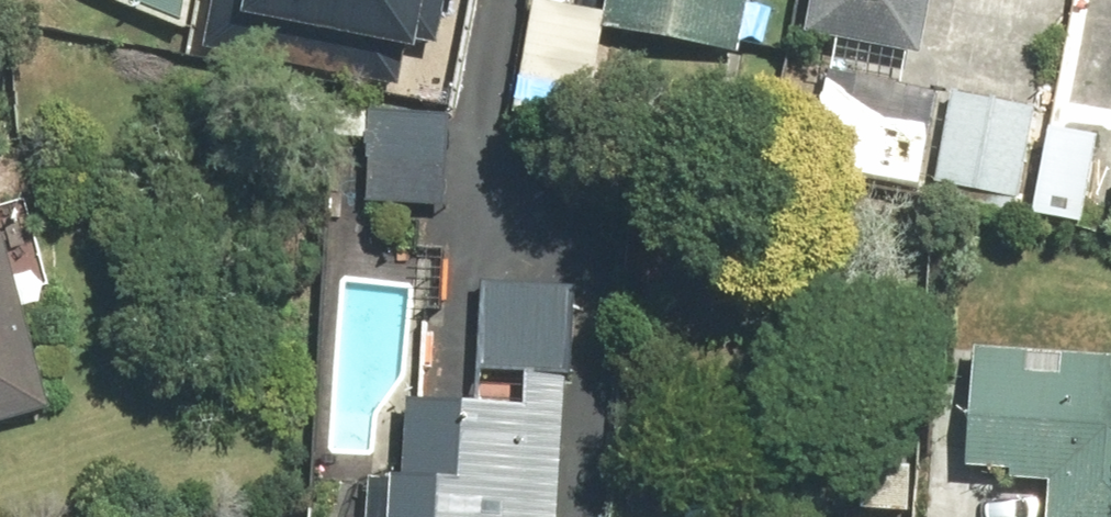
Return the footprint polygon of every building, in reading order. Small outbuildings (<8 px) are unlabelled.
[(208,37),(385,70),(393,26),(459,39),(466,0),(215,0),(208,37)] [(603,12),(737,39),(745,0),(605,0),(603,12)] [(807,24),(936,48),(945,0),(812,0),(807,24)] [(610,15),(540,6),(525,117),(596,126),(610,15)] [(1049,104),(954,87),(935,186),(1031,204),(1049,104)] [(462,113),(378,110),(375,204),(459,207),(462,113)] [(1058,123),(1044,218),(1098,226),(1110,136),(1110,131),(1058,123)] [(61,413),(11,235),(4,210),(0,211),(0,430),(61,413)] [(423,399),(408,399),(402,516),(564,516),(570,415),(577,283),(484,278),(482,325),(427,322),(423,399)] [(972,468),(1049,471),(1047,516),(1110,516),(1110,346),(978,340),(972,468)]
